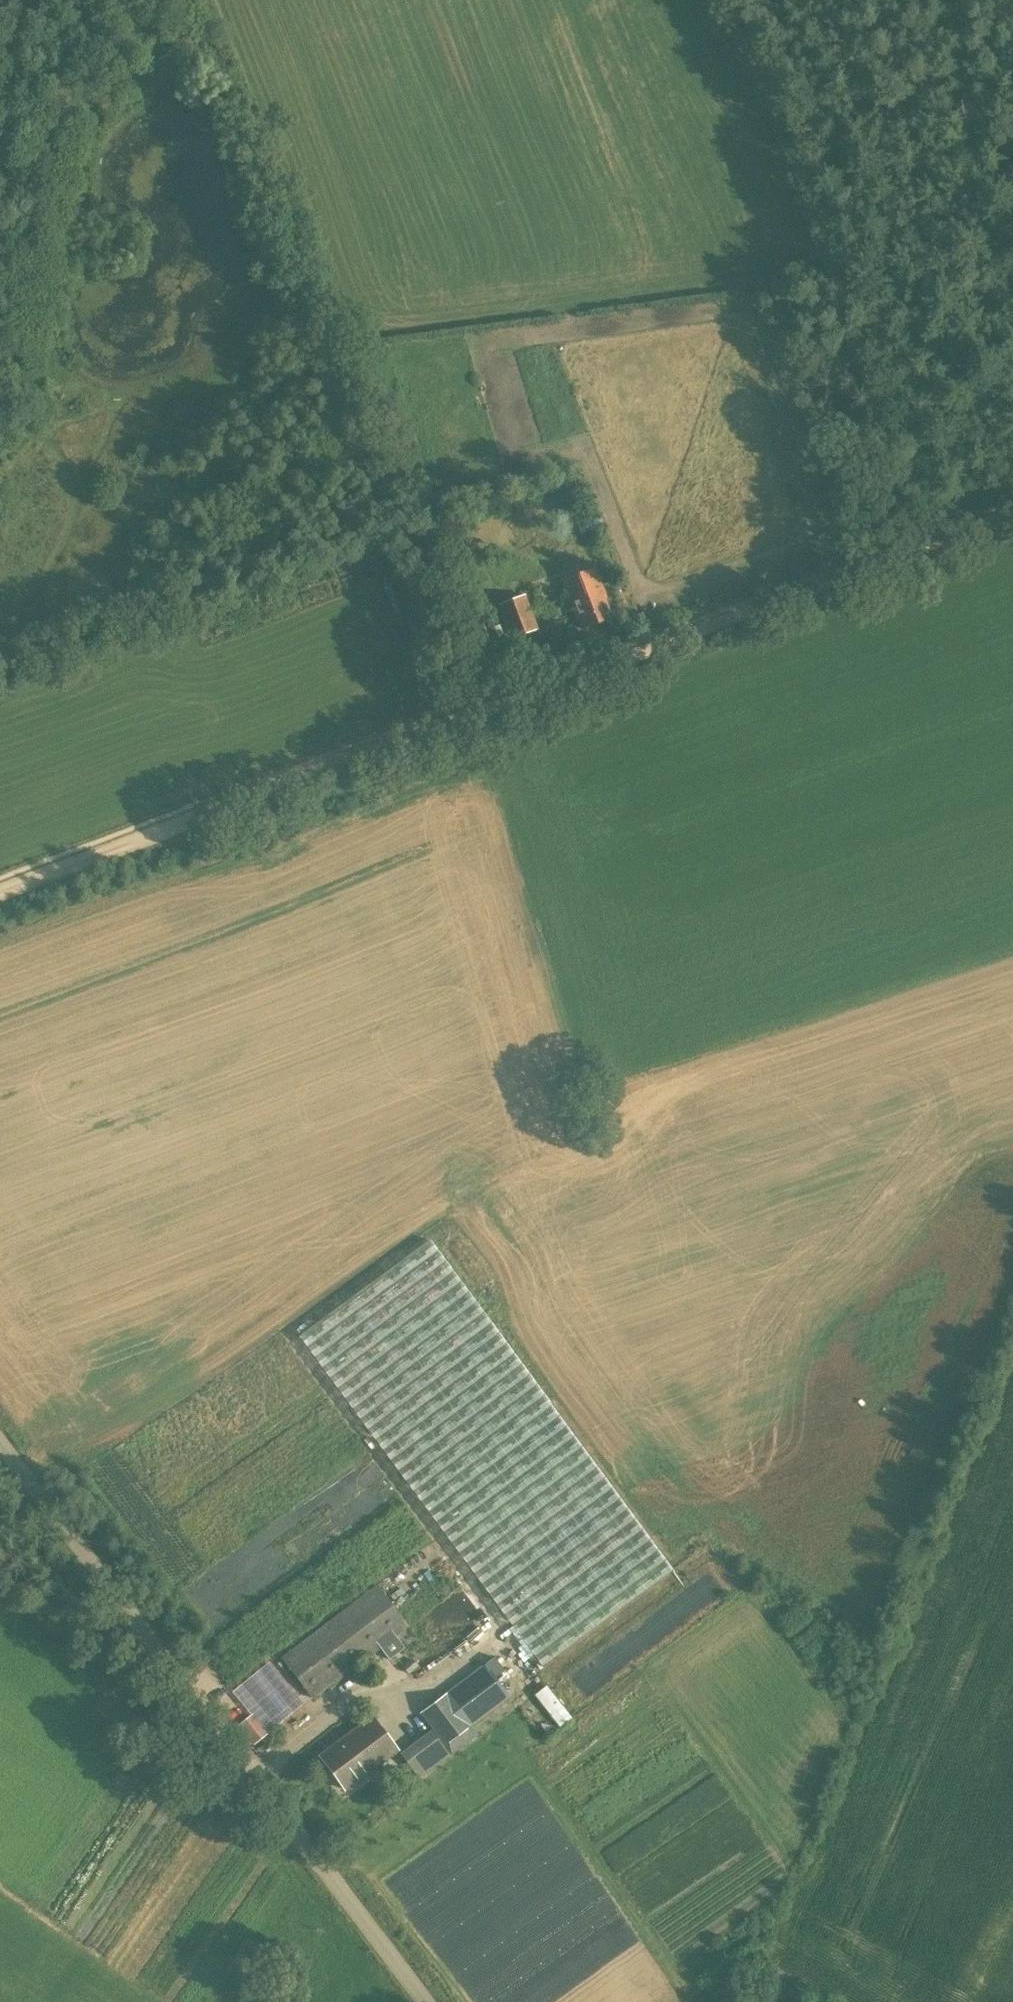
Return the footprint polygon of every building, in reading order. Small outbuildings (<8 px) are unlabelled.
[(606,598),(595,567),(561,580),(576,620),(578,619),(582,629),(612,618),(605,598),(606,598)] [(538,629),(524,594),(497,605),(510,639),(538,629)] [(299,1335),(420,1501),(506,1618),(541,1665),(671,1570),(636,1522),(550,1405),(429,1240),(299,1335)] [(281,1657),(313,1699),(327,1689),(380,1647),(389,1659),(404,1647),(395,1635),(407,1626),(376,1584),(281,1657)] [(443,1642),(487,1617),(469,1586),(426,1611),(443,1642)] [(505,1669),(495,1657),(486,1663),(484,1664),(446,1693),(419,1713),(452,1754),(479,1733),(472,1725),(510,1695),(497,1676),(505,1669)] [(537,1692),(560,1726),(574,1716),(552,1683),(537,1692)] [(261,1741),(298,1710),(281,1691),(245,1722),(261,1741)] [(319,1756),(344,1789),(396,1750),(371,1717),(319,1756)] [(396,1758),(414,1781),(445,1757),(427,1734),(396,1758)]
